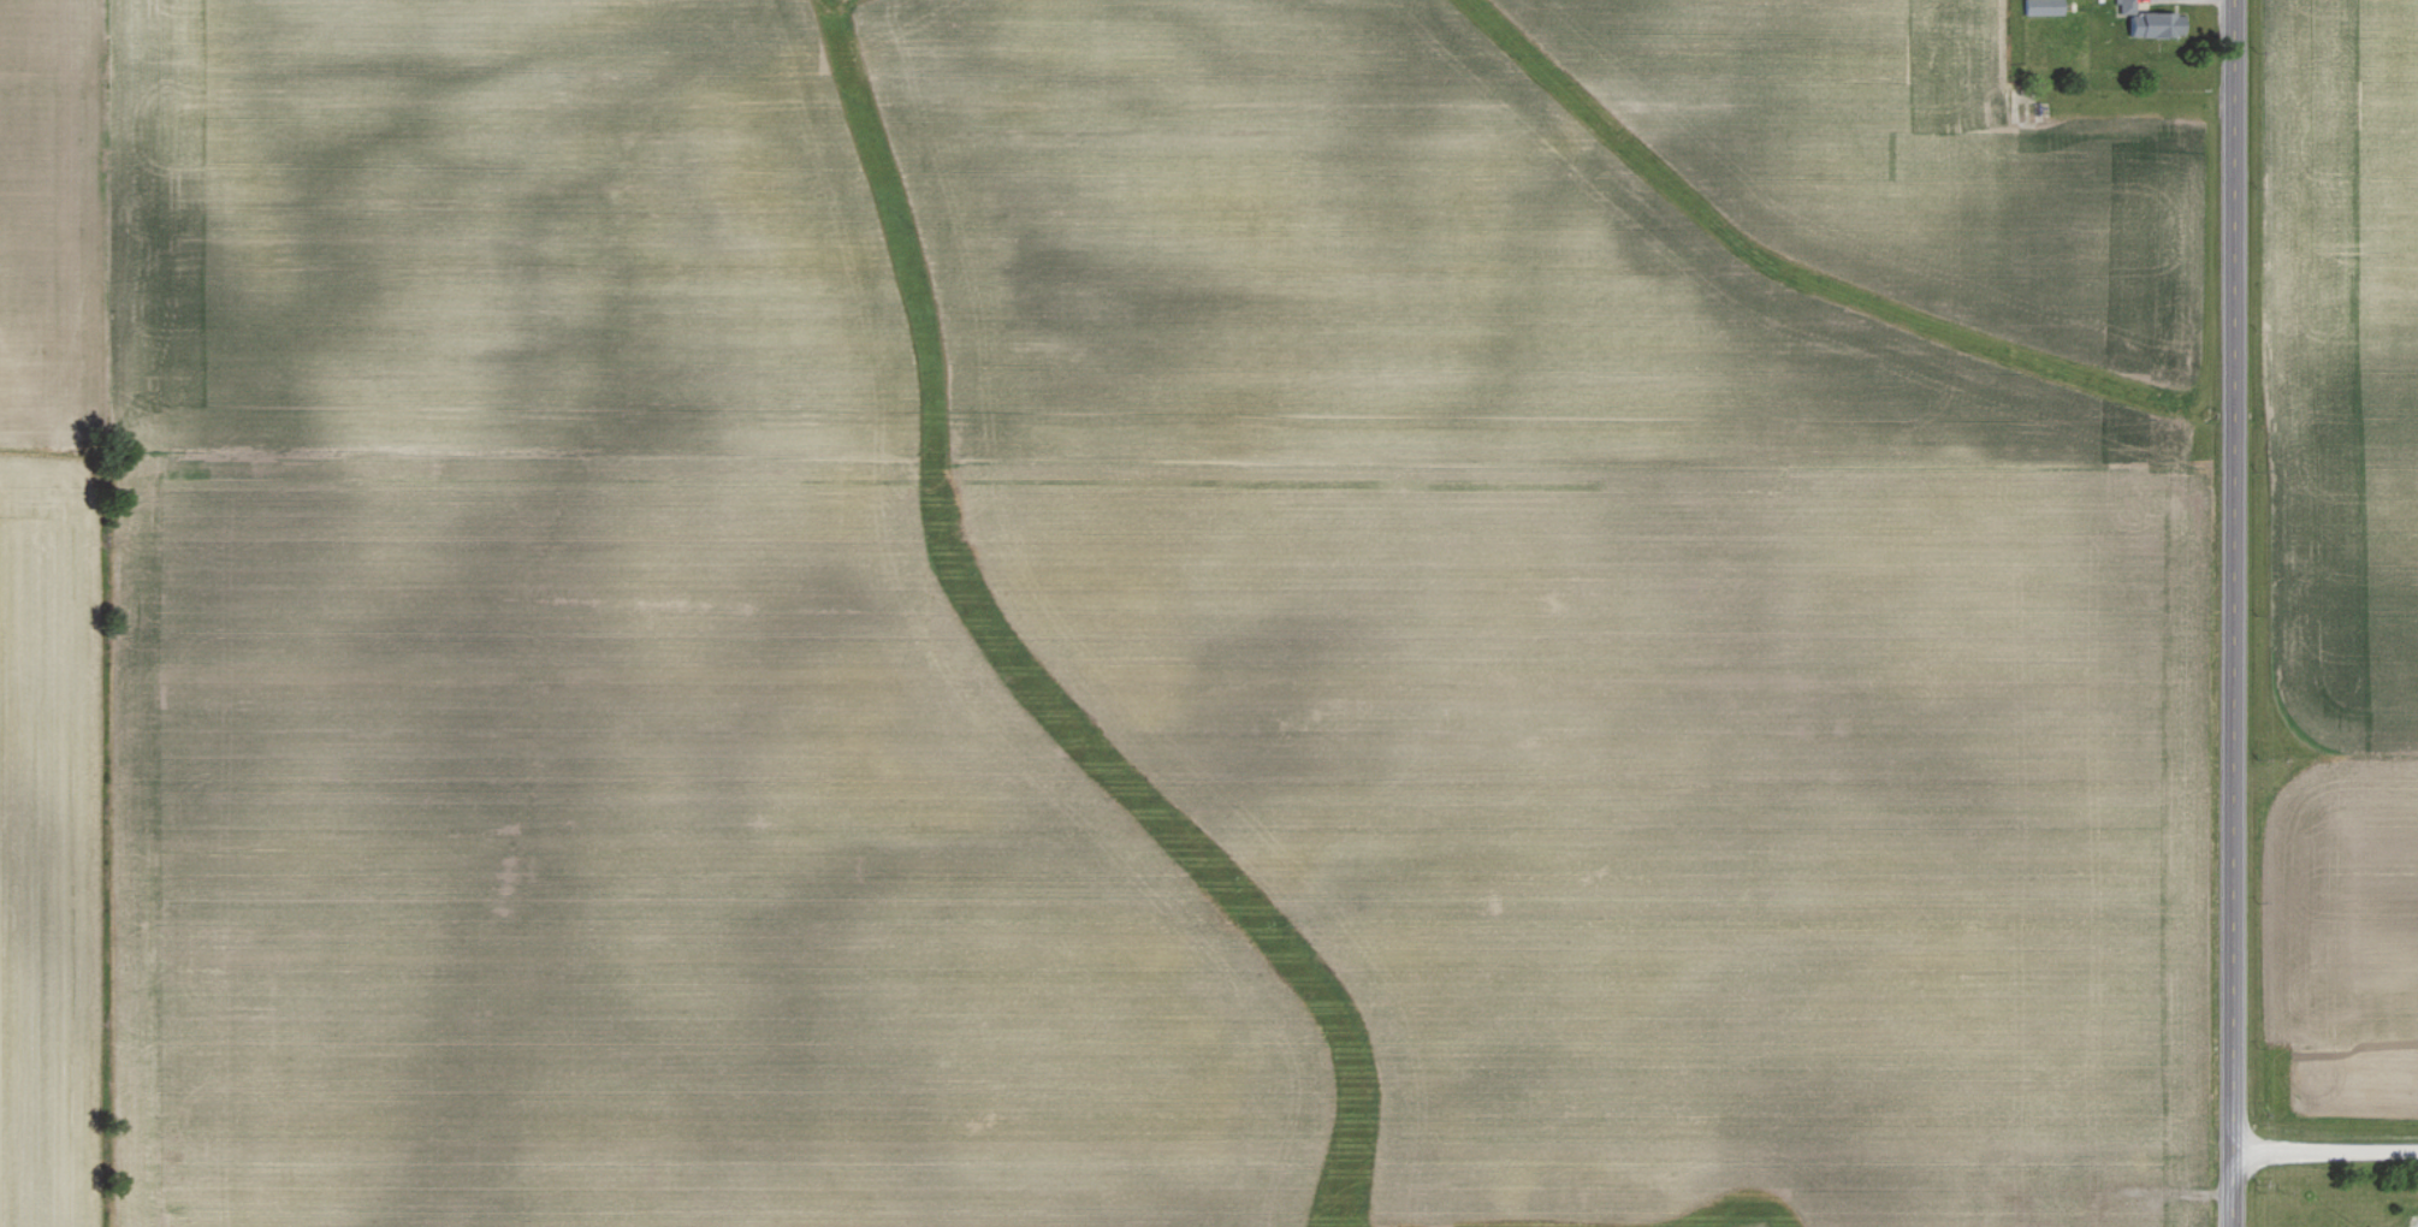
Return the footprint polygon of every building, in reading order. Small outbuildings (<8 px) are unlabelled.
[(2060,15),(2061,0),(2023,0),(2023,15),(2060,15)] [(2179,37),(2180,14),(2132,13),(2132,0),(2117,0),(2117,13),(2130,13),(2129,36),(2179,37)]
